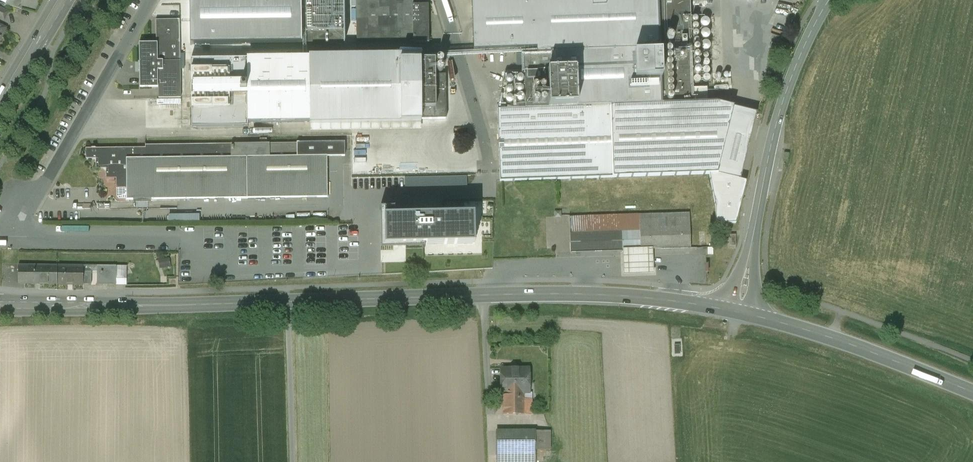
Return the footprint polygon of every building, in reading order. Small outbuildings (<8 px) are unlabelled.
[(12,0),(8,0),(6,5),(20,9),(22,3),(12,0)] [(190,42),(240,42),(240,46),(257,46),(257,41),(343,41),(342,0),(190,0),(190,42)] [(357,44),(429,43),(428,5),(427,5),(413,5),(413,0),(356,0),(357,44)] [(474,49),(523,48),(524,75),(525,105),(525,108),(610,106),(693,103),(693,89),(692,84),(690,17),(690,0),(472,0),(474,49)] [(704,16),(690,17),(692,84),(712,83),(709,21),(704,16)] [(180,20),(156,20),(156,45),(141,45),(142,85),(158,85),(157,84),(157,61),(180,61),(180,20)] [(761,51),(784,36),(780,31),(758,47),(761,51)] [(421,57),(191,60),(192,128),(248,127),(248,123),(421,121),(421,119),(421,76),(421,57)] [(157,84),(159,84),(159,98),(181,98),(180,61),(157,61),(157,84)] [(421,76),(421,119),(446,119),(446,75),(421,76)] [(706,88),(693,89),(693,103),(707,103),(706,88)] [(693,103),(610,106),(612,178),(709,174),(716,174),(717,174),(740,180),(757,112),(716,102),(707,103),(693,103)] [(610,106),(525,108),(497,109),(500,181),(612,178),(610,106)] [(297,143),(146,145),(146,148),(86,148),(86,159),(96,159),(96,169),(106,168),(106,178),(116,178),(116,188),(126,188),(127,200),(327,197),(327,156),(345,156),(345,142),(297,143)] [(717,174),(716,174),(709,174),(715,208),(716,224),(736,223),(746,181),(740,180),(717,174)] [(467,177),(405,178),(405,187),(467,186),(467,177)] [(380,208),(381,250),(390,250),(425,249),(425,245),(475,244),(474,214),(395,216),(394,208),(380,208)] [(689,213),(639,215),(640,232),(640,250),(654,249),(690,248),(689,213)] [(639,215),(569,217),(570,252),(624,250),(624,232),(640,232),(639,215)] [(640,250),(640,232),(624,232),(624,250),(640,250)] [(624,250),(625,275),(655,274),(654,249),(624,250)] [(169,259),(158,260),(159,268),(170,267),(169,259)] [(57,266),(18,266),(18,283),(29,283),(29,284),(57,284),(57,266)] [(83,266),(58,266),(58,284),(91,285),(91,272),(83,272),(83,266)] [(116,266),(97,266),(97,285),(116,285),(116,271),(116,266)] [(520,369),(518,367),(512,367),(510,369),(501,369),(502,393),(503,393),(503,414),(532,414),(532,399),(524,399),(524,392),(529,392),(528,382),(531,381),(531,373),(528,371),(528,369),(520,369)] [(517,431),(496,431),(496,455),(518,455),(518,450),(517,450),(517,431)] [(535,431),(517,431),(517,450),(518,450),(518,455),(535,455),(535,450),(535,431)] [(550,431),(535,431),(535,450),(550,450),(550,431)]
